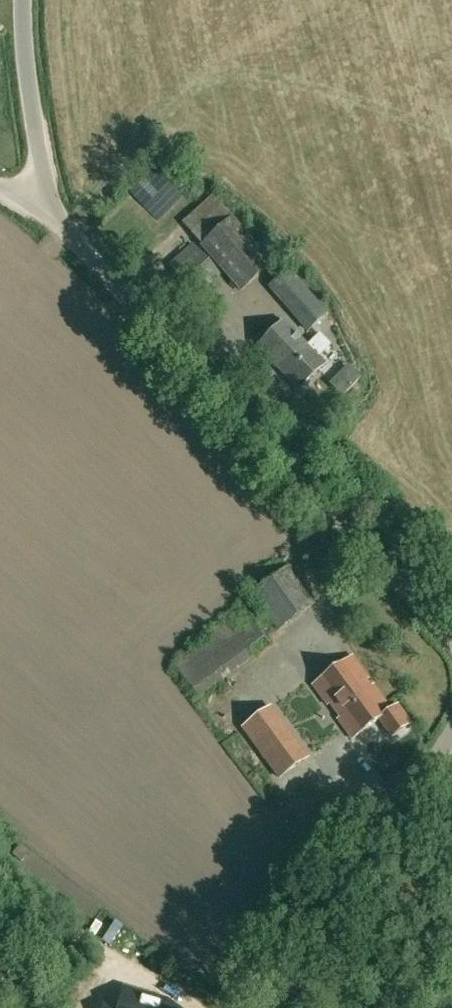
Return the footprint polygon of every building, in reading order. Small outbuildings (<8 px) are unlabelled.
[(231,221),(201,248),(242,292),(271,265),(231,221)] [(219,273),(196,248),(171,271),(194,296),(219,273)] [(326,315),(287,271),(266,289),(305,333),(326,315)] [(308,348),(296,336),(284,323),(258,348),(299,390),(325,365),(319,359),(331,347),(321,336),(308,348)] [(355,375),(345,365),(331,379),(341,389),(355,375)] [(252,593),(278,629),(313,604),(287,568),(252,593)] [(379,719),(392,737),(410,724),(396,705),(390,710),(372,685),(369,688),(364,682),(368,679),(351,657),(313,685),(328,705),(335,700),(345,713),(338,719),(352,739),(379,719)] [(243,728),(279,778),(307,758),(270,708),(243,728)] [(119,1007),(174,1007),(166,1002),(124,990),(119,1007)]
